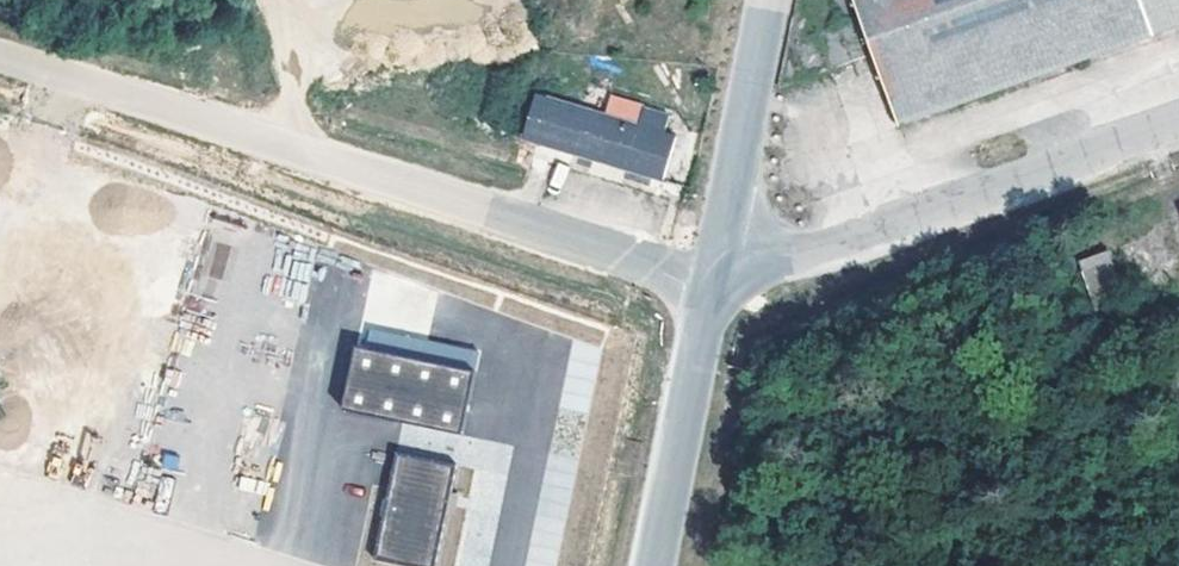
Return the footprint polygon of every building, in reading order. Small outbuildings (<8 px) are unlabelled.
[(900,127),(1178,28),(1178,0),(856,0),(900,127)] [(638,121),(536,91),(522,137),(606,162),(660,179),(676,134),(666,131),(671,115),(643,106),(638,121)] [(1109,257),(1080,268),(1101,321),(1130,309),(1109,257)] [(53,297),(0,311),(0,443),(86,420),(53,297)] [(357,346),(344,409),(464,435),(478,371),(424,359),(428,341),(372,329),(368,348),(357,346)] [(482,353),(428,341),(424,359),(478,371),(482,353)] [(397,451),(374,559),(408,565),(437,565),(458,464),(397,451)]
